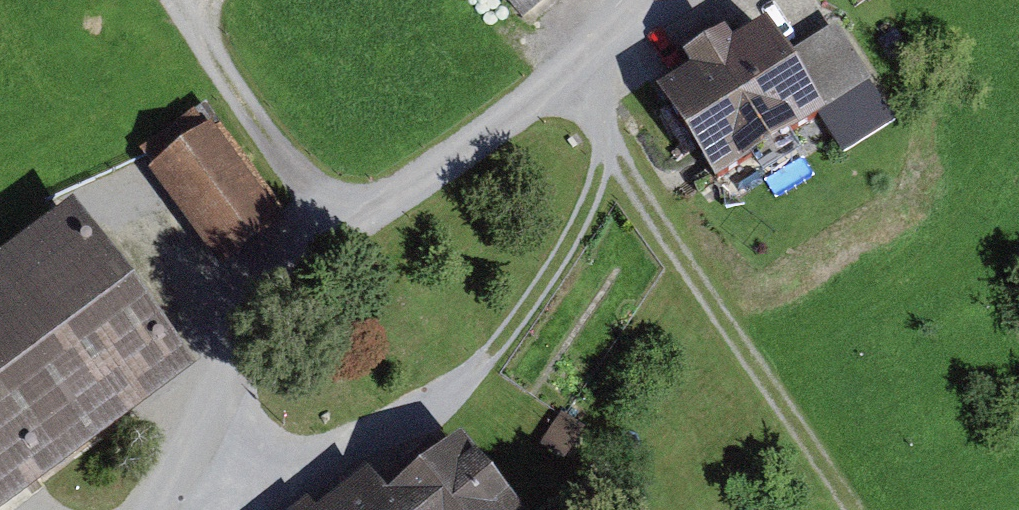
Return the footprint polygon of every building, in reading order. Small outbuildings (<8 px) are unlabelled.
[(535,16),(556,0),(522,0),(535,16)] [(851,114),(790,16),(672,89),(733,187),(851,114)] [(299,225),(211,103),(148,148),(236,270),(299,225)] [(93,207),(0,273),(0,507),(2,509),(206,366),(93,207)] [(488,445),(414,506),(386,472),(340,509),(541,509),(488,445)] [(289,509),(340,509),(319,485),(289,509)]
